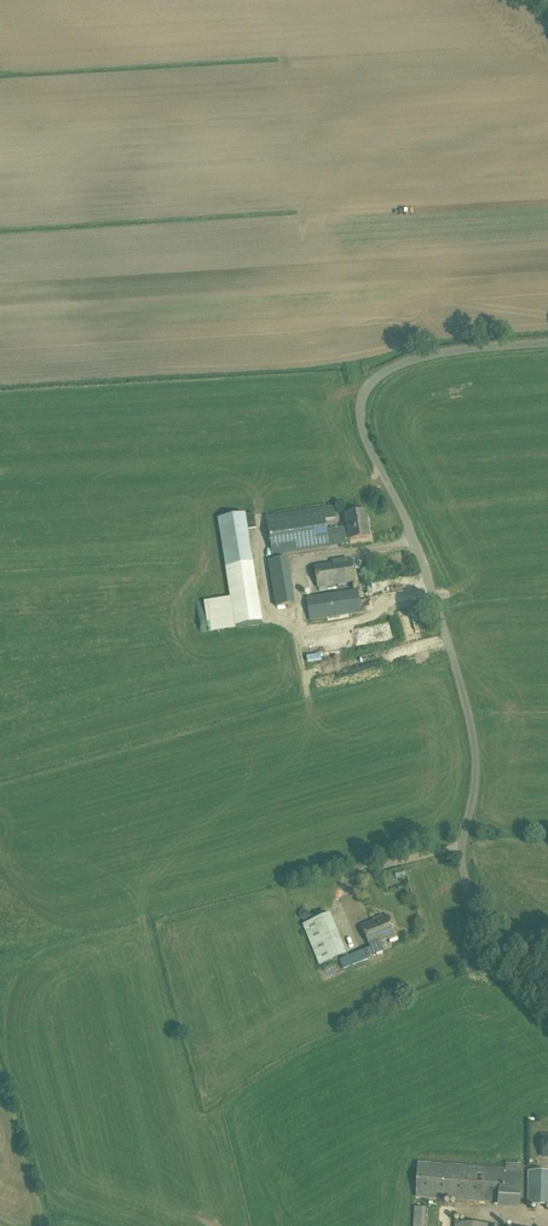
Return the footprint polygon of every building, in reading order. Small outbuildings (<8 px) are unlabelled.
[(327,531),(325,521),(335,520),(333,506),(323,508),(266,517),(272,557),(329,548),(328,541),(349,537),(350,541),(369,538),(365,512),(346,515),(348,527),(327,531)] [(216,519),(224,568),(253,564),(245,514),(216,519)] [(390,551),(391,558),(404,556),(402,549),(390,551)] [(367,574),(378,573),(378,555),(366,555),(367,574)] [(265,559),(269,608),(288,606),(284,558),(265,559)] [(348,558),(331,560),(332,563),(313,566),(317,589),(319,589),(319,592),(329,591),(328,587),(357,583),(353,560),(348,561),(348,558)] [(420,583),(406,586),(408,596),(422,593),(420,583)] [(361,614),(358,590),(357,590),(356,585),(352,586),(353,590),(306,598),(309,621),(361,614)] [(302,651),(319,647),(317,634),(299,638),(302,651)] [(342,672),(379,665),(377,651),(339,658),(342,672)] [(319,966),(346,955),(330,914),(303,925),(319,966)] [(396,936),(388,916),(384,918),(384,917),(374,921),(374,922),(362,927),(369,946),(371,946),(372,949),(362,953),(364,959),(385,951),(384,950),(391,947),(388,939),(396,936)] [(343,970),(364,962),(360,952),(339,960),(343,970)] [(497,1209),(519,1210),(522,1164),(506,1163),(505,1168),(418,1162),(415,1198),(497,1204),(497,1209)] [(547,1206),(547,1172),(528,1172),(527,1206),(547,1206)] [(413,1225),(427,1225),(427,1223),(424,1222),(425,1208),(414,1207),(413,1225)]
